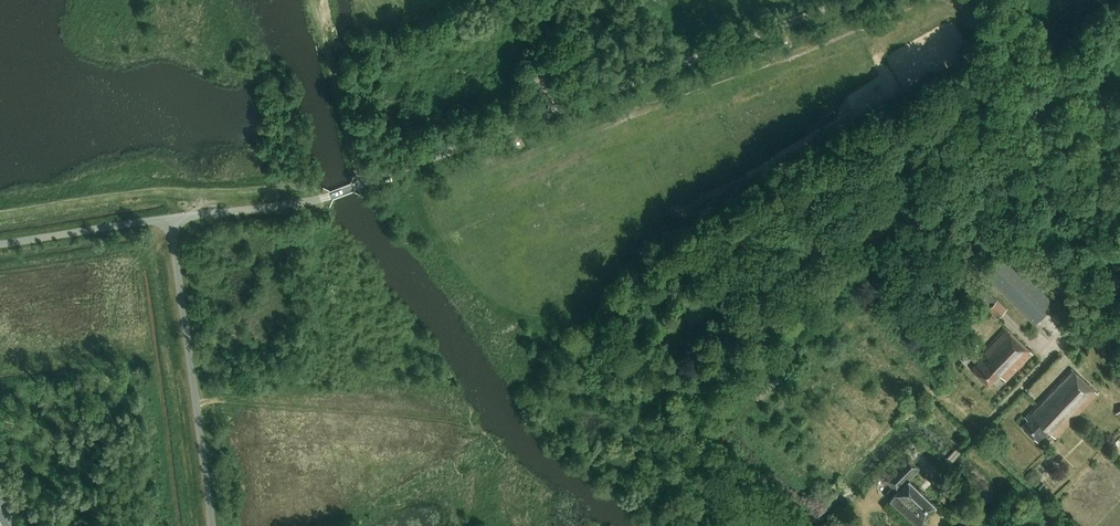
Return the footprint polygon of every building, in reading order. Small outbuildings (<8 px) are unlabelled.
[(1083,87),(1073,76),(1069,80),(1079,90),(1083,87)] [(1035,326),(1055,305),(1004,256),(984,277),(1035,326)] [(998,300),(988,311),(994,317),(998,320),(1008,309),(998,300)] [(982,353),(984,355),(972,368),(988,385),(999,374),(1006,381),(1032,353),(1006,327),(982,353)] [(974,350),(968,356),(974,363),(980,357),(974,350)] [(1024,417),(1028,420),(1022,427),(1038,442),(1048,431),(1055,438),(1074,419),(1098,394),(1071,369),(1036,405),(1024,417)] [(892,487),(885,494),(918,524),(936,505),(910,481),(919,468),(906,456),(885,480),(892,487)]
